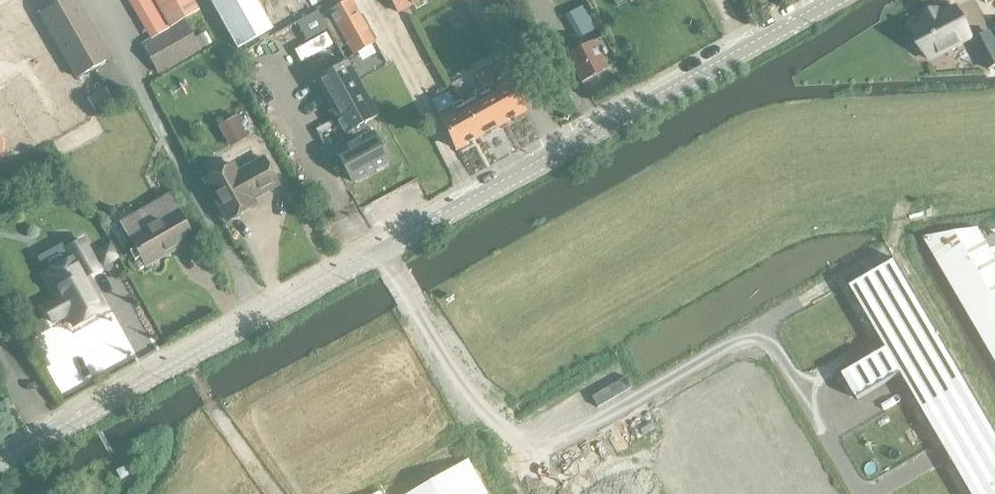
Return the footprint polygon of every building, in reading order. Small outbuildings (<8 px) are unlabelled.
[(110,59),(77,0),(63,0),(38,14),(75,79),(110,59)] [(169,27),(154,0),(128,0),(150,38),(169,27)] [(192,0),(154,0),(169,27),(198,10),(192,0)] [(272,28),(257,0),(209,0),(236,49),(272,28)] [(321,17),(327,28),(339,48),(347,44),(353,55),(374,43),(350,0),(321,17)] [(423,0),(391,0),(398,13),(423,0)] [(585,7),(567,17),(578,37),(597,27),(586,7),(585,7)] [(928,22),(914,30),(918,37),(915,41),(915,45),(917,49),(921,52),(925,52),(929,59),(972,37),(956,8),(942,15),(939,10),(925,17),(928,22)] [(158,74),(200,49),(183,21),(142,44),(158,74)] [(988,69),(994,66),(994,44),(989,32),(973,41),(980,53),(988,69)] [(566,56),(581,82),(606,69),(591,42),(566,56)] [(315,80),(345,133),(347,132),(353,143),(336,152),(352,182),(388,162),(366,122),(377,116),(347,62),(315,80)] [(482,92),(500,124),(523,111),(506,79),(482,92)] [(107,85),(90,94),(96,105),(113,97),(107,85)] [(460,104),(478,136),(500,124),(482,92),(460,104)] [(460,104),(436,116),(455,149),(478,136),(460,104)] [(217,126),(230,148),(249,137),(236,115),(217,126)] [(0,137),(0,165),(11,160),(0,137)] [(252,200),(279,186),(264,159),(238,174),(233,165),(205,181),(228,222),(231,221),(234,222),(240,218),(241,215),(256,207),(252,200)] [(175,207),(127,234),(145,267),(193,240),(175,207)] [(979,229),(924,237),(994,359),(994,257),(979,229)] [(56,297),(42,305),(52,323),(67,315),(74,326),(106,308),(88,275),(101,268),(85,239),(69,247),(80,268),(50,285),(56,297)] [(109,245),(97,252),(104,264),(116,257),(109,245)] [(843,374),(857,399),(899,375),(902,373),(915,396),(941,440),(955,464),(972,493),(994,493),(994,427),(897,260),(851,286),(875,328),(887,349),(884,350),(843,374)] [(467,460),(408,493),(487,493),(467,460)] [(123,466),(121,467),(115,470),(120,480),(128,475),(123,466)]
